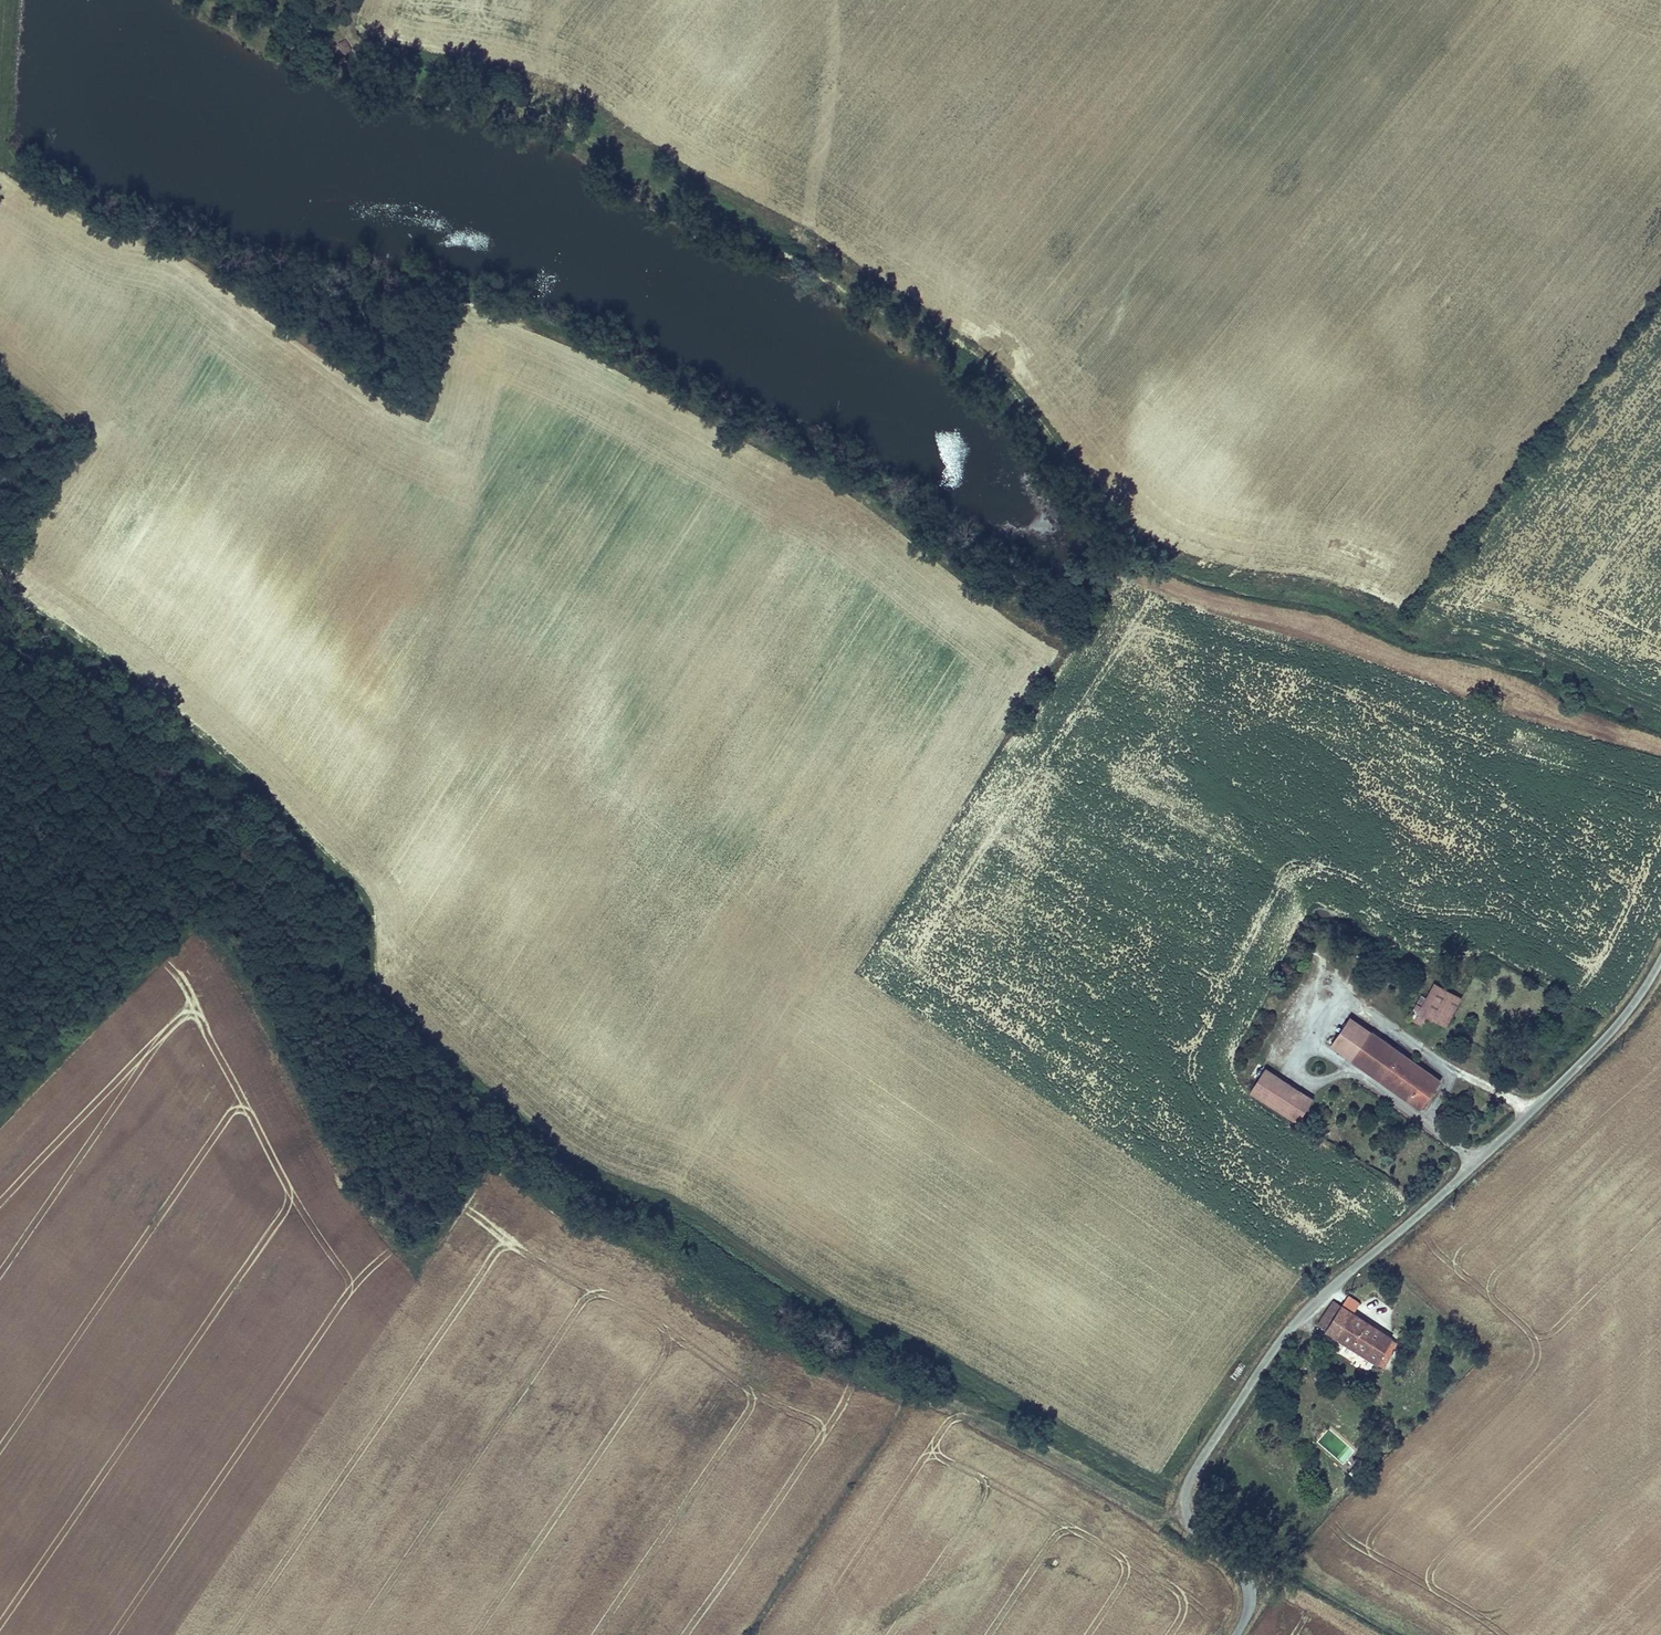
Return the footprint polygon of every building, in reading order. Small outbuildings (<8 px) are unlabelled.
[(352,50),(347,43),(345,39),(338,45),(345,55),(352,50)] [(1467,998),(1442,981),(1426,1001),(1421,998),(1412,1012),(1424,1021),(1430,1012),(1447,1026),(1467,998)] [(1438,1081),(1348,1018),(1329,1046),(1418,1110),(1438,1081)] [(1254,1082),(1262,1069),(1264,1066),(1255,1061),(1245,1076),(1254,1082)] [(1310,1099),(1262,1069),(1254,1082),(1248,1092),(1296,1122),(1310,1099)] [(1340,1307),(1334,1302),(1318,1327),(1336,1338),(1351,1314),(1353,1316),(1360,1305),(1346,1296),(1340,1307)] [(1351,1314),(1336,1338),(1383,1368),(1398,1344),(1353,1316),(1351,1314)] [(1347,1468),(1354,1474),(1364,1463),(1357,1457),(1347,1468)] [(1350,1479),(1354,1474),(1347,1468),(1342,1472),(1350,1479)]
